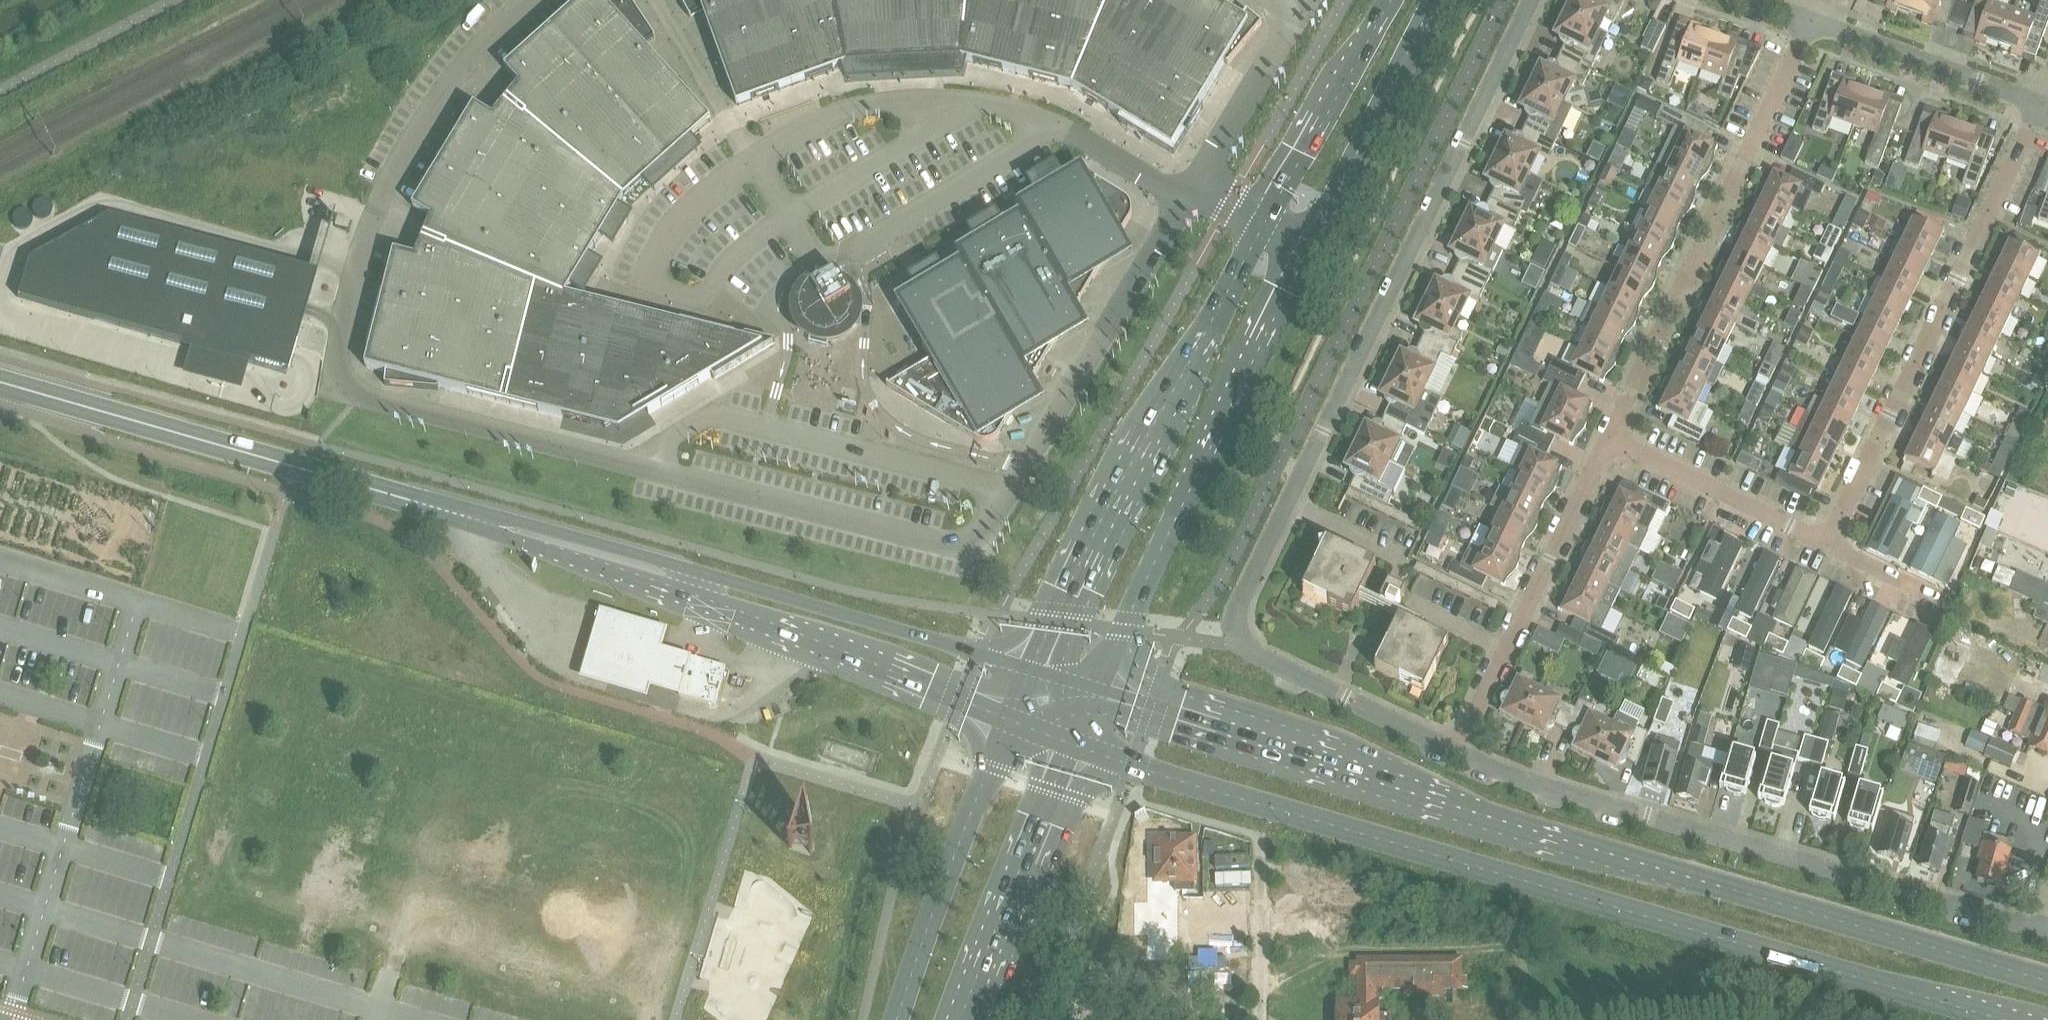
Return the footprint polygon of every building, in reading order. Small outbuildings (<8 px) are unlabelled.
[(710,121),(643,47),(656,39),(630,0),(617,0),(607,6),(602,0),(583,0),(506,70),(519,85),(506,101),(624,199),(710,121)] [(961,60),(1019,75),(1072,88),(1127,121),(1172,148),(1224,62),(1228,66),(1262,24),(1247,12),(1241,19),(1210,0),(680,0),(690,18),(703,11),(737,106),(792,86),(846,66),(923,38),(924,62),(961,60)] [(1565,15),(1599,31),(1604,20),(1613,24),(1624,2),(1620,0),(1572,0),(1565,15)] [(1886,10),(1896,13),(1898,8),(1911,13),(1916,0),(1875,0),(1873,5),(1886,10)] [(1911,13),(1923,18),(1922,23),(1945,31),(1956,0),(1916,0),(1911,13)] [(2012,12),(1990,4),(1991,0),(1976,0),(1962,37),(1985,46),(1987,41),(2000,45),(2012,12)] [(2021,59),(2034,63),(2047,24),(2047,0),(2041,0),(2034,20),(2012,12),(2000,45),(2012,50),(2011,55),(2021,59)] [(1608,35),(1599,31),(1565,15),(1555,36),(1562,39),(1561,40),(1561,41),(1562,43),(1562,44),(1563,45),(1564,45),(1559,56),(1590,71),(1608,35)] [(1679,62),(1701,70),(1713,37),(1701,32),(1702,27),(1679,19),(1657,81),(1670,86),(1679,62)] [(1654,21),(1640,51),(1651,56),(1666,27),(1654,21)] [(1726,41),(1713,37),(1701,70),(1723,78),(1717,95),(1731,100),(1739,76),(1747,79),(1759,54),(1749,50),(1751,45),(1728,37),(1726,41)] [(1583,86),(1590,71),(1559,56),(1554,67),(1553,66),(1551,66),(1550,66),(1549,67),(1548,68),(1547,69),(1540,65),(1530,87),(1564,103),(1574,82),(1583,86)] [(1832,118),(1854,126),(1866,92),(1853,88),(1855,83),(1832,75),(1812,129),(1826,134),(1832,118)] [(1554,124),(1564,103),(1530,87),(1520,108),(1527,111),(1526,112),(1526,113),(1527,115),(1527,116),(1528,117),(1529,117),(1524,128),(1546,139),(1553,124),(1554,124)] [(1866,92),(1854,126),(1875,134),(1865,163),(1879,168),(1903,100),(1880,92),(1878,97),(1866,92)] [(474,107),(444,158),(593,250),(624,199),(506,101),(492,118),(474,107)] [(1672,127),(1663,146),(1711,170),(1712,168),(1714,154),(1717,147),(1700,139),(1706,127),(1662,106),(1656,119),(1672,127)] [(1924,152),(1946,160),(1958,126),(1946,122),(1948,117),(1925,108),(1905,163),(1918,168),(1924,152)] [(1958,126),(1946,160),(1968,168),(1962,184),(1976,189),(1996,134),(1973,126),(1971,131),(1958,126)] [(1505,137),(1495,159),(1529,175),(1539,154),(1548,158),(1555,143),(1546,139),(1524,128),(1519,139),(1518,138),(1517,138),(1515,138),(1514,139),(1513,140),(1512,141),(1505,137)] [(1791,138),(1781,158),(1794,165),(1804,145),(1791,138)] [(1710,171),(1711,170),(1663,146),(1653,166),(1667,172),(1698,187),(1701,182),(1710,171)] [(593,250),(444,158),(414,208),(431,219),(571,287),(593,250)] [(1489,200),(1521,215),(1528,200),(1519,196),(1529,175),(1495,159),(1485,180),(1492,183),(1492,184),(1492,185),(1492,187),(1492,188),(1493,189),(1494,189),(1489,200)] [(1622,173),(1625,167),(1610,160),(1607,166),(1622,173)] [(1606,166),(1599,181),(1611,187),(1618,172),(1606,166)] [(1658,191),(1657,192),(1692,208),(1693,207),(1695,193),(1698,187),(1667,172),(1653,166),(1644,184),(1658,191)] [(1894,166),(1885,189),(1900,195),(1909,171),(1894,166)] [(1817,176),(1832,183),(1836,174),(1822,167),(1817,176)] [(1126,198),(1124,197),(1096,179),(1094,181),(1096,182),(1092,184),(1083,168),(1017,207),(1022,217),(1024,216),(1077,306),(1100,268),(1132,249),(1122,233),(1129,220),(1130,218),(1131,216),(1132,214),(1132,212),(1132,210),(1131,207),(1131,205),(1130,203),(1129,201),(1127,199),(1126,198)] [(1758,190),(1757,192),(1791,208),(1803,214),(1813,194),(1820,197),(1825,186),(1793,170),(1788,181),(1770,173),(1767,179),(1758,190)] [(1692,208),(1657,192),(1648,211),(1679,226),(1682,221),(1691,210),(1692,208)] [(1782,228),(1791,208),(1757,192),(1756,193),(1753,207),(1751,213),(1782,228)] [(2038,220),(2047,224),(2047,193),(2038,220)] [(1957,197),(1951,214),(1965,219),(1971,202),(1957,197)] [(1471,209),(1460,230),(1494,247),(1494,246),(1504,226),(1513,230),(1521,215),(1489,200),(1484,211),(1483,210),(1482,210),(1480,210),(1479,211),(1478,212),(1477,213),(1471,209)] [(2023,216),(2033,220),(2037,210),(2026,206),(2023,216)] [(1859,210),(1855,218),(1866,223),(1870,216),(1859,210)] [(1648,211),(1638,231),(1673,247),(1674,245),(1677,232),(1679,226),(1648,211)] [(1739,229),(1738,231),(1773,247),(1782,228),(1751,213),(1748,218),(1739,229)] [(1584,215),(1578,226),(1586,230),(1591,219),(1584,215)] [(963,265),(965,264),(1033,379),(1056,341),(1087,322),(1077,306),(1024,216),(1022,217),(957,256),(963,265)] [(316,276),(108,217),(28,259),(16,299),(287,378),(316,276)] [(1915,217),(1903,241),(1929,254),(1933,255),(1944,231),(1943,230),(1941,234),(1914,221),(1916,217),(1915,217)] [(1866,223),(1855,218),(1852,226),(1863,231),(1866,223)] [(559,306),(571,287),(431,219),(415,258),(395,253),(366,367),(386,373),(559,306)] [(1576,248),(1586,230),(1578,226),(1569,244),(1576,248)] [(1836,246),(1842,234),(1827,227),(1822,238),(1836,246)] [(1494,247),(1460,230),(1450,252),(1451,252),(1457,255),(1457,259),(1459,261),(1454,272),(1486,287),(1493,272),(1504,251),(1494,246),(1494,247)] [(1673,247),(1638,231),(1629,250),(1660,266),(1663,260),(1672,249),(1673,247)] [(1732,252),(1763,267),(1773,247),(1738,231),(1737,232),(1735,246),(1732,252)] [(2011,240),(2000,264),(2029,278),(2041,254),(2040,253),(2038,257),(2010,244),(2012,240),(2011,240)] [(1933,255),(1929,254),(1903,241),(1894,260),(1923,275),(1933,255)] [(1818,248),(1811,262),(1825,268),(1831,255),(1818,248)] [(1840,249),(1837,257),(1848,262),(1851,254),(1840,249)] [(1629,250),(1619,270),(1654,287),(1655,285),(1657,271),(1660,266),(1629,250)] [(1720,268),(1719,269),(1754,286),(1763,267),(1732,252),(1729,257),(1720,268)] [(1567,268),(1573,258),(1565,254),(1559,265),(1567,268)] [(1848,262),(1837,257),(1833,264),(1844,269),(1848,262)] [(1914,294),(1923,275),(1894,260),(1884,280),(1910,292),(1914,294)] [(898,304),(931,360),(1012,414),(1043,395),(1033,379),(965,264),(963,265),(898,304)] [(2020,297),(2029,278),(2000,264),(1990,283),(2020,297)] [(1567,268),(1559,265),(1551,283),(1559,287),(1567,268)] [(1713,291),(1744,306),(1749,295),(1763,302),(1768,293),(1754,286),(1719,269),(1718,271),(1716,285),(1713,291)] [(1654,287),(1619,270),(1610,289),(1641,304),(1644,299),(1653,288),(1654,287)] [(798,323),(800,326),(801,329),(803,331),(805,333),(808,335),(810,337),(813,338),(816,339),(818,340),(821,341),(824,341),(827,342),(830,341),(833,341),(836,340),(839,339),(842,338),(844,336),(847,335),(849,332),(851,330),(853,328),(854,325),(856,323),(857,320),(858,318),(858,315),(858,312),(859,309),(857,301),(858,301),(855,294),(854,293),(851,295),(837,271),(813,285),(811,282),(809,284),(806,286),(804,288),(802,290),(800,293),(798,296),(797,299),(796,302),(796,305),(795,308),(795,311),(796,314),(796,317),(797,320),(798,323)] [(1436,281),(1425,302),(1459,319),(1469,298),(1478,302),(1486,287),(1454,272),(1449,282),(1448,282),(1447,282),(1445,282),(1444,283),(1443,284),(1442,285),(1436,281)] [(1914,294),(1910,292),(1884,280),(1875,299),(1904,313),(1914,294)] [(1990,283),(1981,303),(2010,317),(2020,297),(1990,283)] [(1802,286),(1793,305),(1804,311),(1813,291),(1802,286)] [(1822,288),(1818,295),(1829,301),(1833,293),(1822,288)] [(1601,308),(1600,309),(1635,325),(1636,323),(1639,310),(1641,304),(1610,289),(1601,308)] [(1701,307),(1700,309),(1735,325),(1755,335),(1759,325),(1745,318),(1744,320),(1739,317),(1744,306),(1713,291),(1710,296),(1701,307)] [(1829,301),(1818,295),(1814,303),(1825,308),(1829,301)] [(1895,333),(1904,313),(1875,299),(1865,319),(1891,331),(1895,333)] [(1442,355),(1441,355),(1451,359),(1463,334),(1454,330),(1459,319),(1425,302),(1415,323),(1422,327),(1422,328),(1422,329),(1422,330),(1423,332),(1423,333),(1424,333),(1419,344),(1442,355)] [(1549,307),(1540,303),(1539,302),(1530,321),(1531,322),(1540,326),(1549,307)] [(1591,327),(1591,328),(1622,343),(1625,338),(1634,327),(1635,325),(1600,309),(1601,308),(1589,302),(1580,322),(1591,327)] [(1971,322),(1975,324),(2001,336),(2010,317),(1981,303),(1971,322)] [(559,306),(386,373),(385,386),(438,391),(439,386),(619,431),(744,357),(740,354),(737,351),(733,349),(729,347),(725,345),(721,343),(717,342),(712,341),(708,340),(703,339),(699,339),(694,339),(690,339),(685,339),(680,339),(676,338),(671,337),(666,335),(662,334),(657,332),(653,330),(649,327),(644,325),(640,323),(635,321),(630,320),(626,319),(621,319),(616,318),(611,318),(601,319),(596,318),(591,318),(586,317),(581,316),(576,315),(571,313),(559,306)] [(1694,330),(1726,345),(1735,325),(1700,309),(1699,310),(1697,324),(1694,330)] [(1801,316),(1791,311),(1785,324),(1794,329),(1801,316)] [(1895,333),(1891,331),(1865,319),(1856,338),(1885,352),(1895,333)] [(1971,322),(1963,340),(1962,341),(1991,356),(2001,336),(1975,324),(1971,322)] [(1803,327),(1799,335),(1810,340),(1814,332),(1803,327)] [(1591,328),(1582,347),(1616,364),(1617,362),(1620,348),(1622,343),(1591,328)] [(1682,346),(1682,348),(1716,364),(1726,345),(1694,330),(1691,335),(1682,346)] [(1810,340),(1799,335),(1795,342),(1806,347),(1810,340)] [(1876,372),(1885,352),(1856,338),(1846,358),(1876,372)] [(1962,341),(1952,361),(1982,375),(1991,356),(1962,341)] [(1762,363),(1768,365),(1775,369),(1785,349),(1773,342),(1762,363)] [(1401,353),(1391,374),(1424,391),(1425,389),(1434,370),(1441,355),(1442,355),(1419,344),(1414,354),(1413,354),(1412,354),(1411,354),(1409,355),(1408,355),(1408,356),(1401,353)] [(1548,370),(1580,386),(1586,375),(1603,383),(1606,376),(1615,366),(1616,364),(1582,347),(1580,350),(1569,344),(1561,362),(1553,359),(1548,370)] [(1675,369),(1707,384),(1716,364),(1682,348),(1681,349),(1678,363),(1675,369)] [(1866,392),(1867,390),(1876,372),(1846,358),(1837,377),(1866,392)] [(1012,414),(931,360),(889,385),(888,384),(887,386),(975,440),(977,441),(980,442),(982,442),(984,443),(986,443),(989,442),(991,442),(993,441),(995,440),(996,438),(998,436),(999,435),(1012,414)] [(1952,361),(1944,379),(1943,380),(1972,395),(1982,375),(1952,361)] [(1775,369),(1768,365),(1762,363),(1756,375),(1769,382),(1775,369)] [(1784,366),(1780,374),(1791,379),(1795,371),(1784,366)] [(1663,385),(1663,386),(1697,403),(1707,384),(1675,369),(1673,374),(1663,385)] [(2035,377),(2046,382),(2047,378),(2047,374),(2039,369),(2035,377)] [(1538,404),(1568,419),(1586,427),(1587,425),(1589,411),(1592,405),(1575,396),(1580,386),(1548,370),(1542,381),(1548,384),(1538,404)] [(1425,389),(1424,391),(1391,374),(1380,395),(1381,396),(1387,399),(1387,402),(1390,405),(1384,416),(1416,431),(1425,435),(1443,397),(1425,389)] [(1791,379),(1780,374),(1776,381),(1787,387),(1791,379)] [(1827,397),(1857,411),(1866,392),(1837,377),(1827,397)] [(2046,382),(2035,377),(2032,384),(2042,390),(2046,382)] [(1934,400),(1937,401),(1963,414),(1972,395),(1943,380),(1934,400)] [(1766,388),(1755,383),(1746,402),(1757,408),(1766,388)] [(1708,409),(1697,403),(1663,386),(1662,388),(1659,402),(1656,409),(1673,417),(1668,428),(1700,444),(1706,432),(1699,429),(1708,409)] [(1848,430),(1857,411),(1827,397),(1818,416),(1848,430)] [(1924,419),(1954,434),(1963,414),(1937,401),(1934,400),(1924,419)] [(1586,427),(1568,419),(1538,404),(1528,424),(1523,422),(1517,433),(1550,448),(1555,437),(1573,446),(1576,439),(1585,429),(1586,427)] [(1765,405),(1761,413),(1772,418),(1776,410),(1765,405)] [(2020,408),(2016,416),(2027,421),(2031,413),(2020,408)] [(1838,450),(1848,430),(1818,416),(1806,410),(1796,430),(1835,448),(1838,450)] [(1772,418),(1761,413),(1757,420),(1768,426),(1772,418)] [(1376,426),(1373,428),(1367,426),(1366,425),(1356,446),(1389,463),(1405,470),(1415,449),(1400,442),(1399,442),(1406,427),(1384,416),(1379,426),(1376,426)] [(2027,421),(2016,416),(2013,423),(2024,429),(2027,421)] [(1915,439),(1918,440),(1944,453),(1955,458),(1965,439),(1954,434),(1924,419),(1915,439)] [(1787,449),(1799,455),(1829,469),(1838,450),(1835,448),(1796,430),(1784,423),(1775,442),(1787,448),(1787,449)] [(1545,459),(1550,448),(1517,433),(1512,444),(1516,446),(1506,466),(1521,473),(1555,490),(1556,488),(1559,474),(1562,468),(1545,459)] [(1998,455),(2008,460),(2017,442),(2006,437),(1998,455)] [(1918,440),(1915,439),(1903,463),(1904,463),(1906,459),(1933,473),(1931,476),(1933,477),(1944,453),(1918,440)] [(1356,446),(1345,467),(1347,468),(1352,471),(1352,474),(1355,477),(1350,487),(1349,488),(1372,499),(1387,506),(1405,470),(1389,463),(1356,446)] [(1474,458),(1466,454),(1461,467),(1472,472),(1476,463),(1474,458)] [(1817,494),(1829,469),(1799,455),(1789,475),(1781,472),(1775,484),(1813,502),(1817,494)] [(1998,455),(1994,462),(1988,475),(1999,480),(2008,460),(1998,455)] [(1736,464),(1747,469),(1751,461),(1740,456),(1736,464)] [(1461,468),(1455,479),(1463,483),(1469,472),(1461,468)] [(1554,492),(1555,490),(1521,473),(1511,493),(1543,508),(1545,502),(1554,492)] [(1543,508),(1511,493),(1496,485),(1487,505),(1502,512),(1536,529),(1537,527),(1540,513),(1543,508)] [(1451,486),(1442,506),(1454,512),(1464,492),(1451,486)] [(1359,493),(1349,488),(1345,497),(1354,502),(1359,493)] [(1603,508),(1602,510),(1648,532),(1655,536),(1665,516),(1671,504),(1638,488),(1633,499),(1616,491),(1612,498),(1603,508)] [(1924,489),(1918,500),(1937,510),(1942,498),(1924,489)] [(1870,551),(1891,561),(1918,501),(1898,492),(1870,551)] [(1356,502),(1364,506),(1368,498),(1360,494),(1359,493),(1354,502),(1356,502)] [(1988,503),(1977,497),(1973,505),(1984,511),(1988,503)] [(1371,499),(1368,498),(1364,506),(1367,507),(1373,511),(1377,502),(1371,499)] [(1373,511),(1377,513),(1383,515),(1387,507),(1381,504),(1377,502),(1373,511)] [(1383,515),(1388,518),(1392,520),(1396,511),(1392,509),(1387,507),(1383,515)] [(1639,552),(1648,532),(1602,510),(1602,512),(1599,526),(1596,531),(1639,552)] [(1966,510),(1961,521),(1980,530),(1979,530),(1985,519),(1966,510)] [(1396,511),(1392,520),(1399,523),(1401,524),(1406,516),(1403,515),(1396,511)] [(1444,532),(1451,518),(1439,512),(1432,526),(1444,532)] [(1535,530),(1536,529),(1502,512),(1492,531),(1524,547),(1526,541),(1535,530)] [(1406,516),(1401,524),(1409,528),(1411,529),(1415,521),(1414,520),(1406,516)] [(1911,574),(1939,586),(1964,529),(1936,517),(1911,574)] [(1415,521),(1411,529),(1420,534),(1424,525),(1415,521)] [(1437,548),(1444,532),(1432,526),(1424,542),(1437,548)] [(1521,552),(1524,547),(1492,531),(1483,551),(1517,568),(1518,566),(1521,552)] [(1584,549),(1630,571),(1639,552),(1596,531),(1593,536),(1584,547),(1584,549)] [(1685,596),(1711,608),(1742,544),(1715,531),(1685,596)] [(1352,616),(1362,595),(1376,567),(1327,543),(1326,544),(1325,544),(1320,554),(1321,555),(1303,592),(1304,593),(1304,594),(1314,599),(1315,598),(1352,616)] [(2036,563),(2047,568),(2047,545),(2044,543),(2036,563)] [(1577,570),(1620,591),(1630,571),(1584,549),(1583,551),(1580,565),(1577,570)] [(1517,569),(1517,568),(1483,551),(1473,571),(1455,562),(1449,573),(1482,589),(1487,578),(1504,587),(1507,580),(1517,569)] [(1764,553),(1737,613),(1752,619),(1779,559),(1764,553)] [(1428,568),(1417,563),(1413,572),(1423,577),(1428,568)] [(2027,584),(2047,593),(2047,568),(2036,563),(2027,584)] [(1794,567),(1770,618),(1796,630),(1820,579),(1794,567)] [(1428,568),(1423,577),(1425,577),(1434,582),(1438,573),(1429,569),(1428,568)] [(1675,569),(1669,580),(1677,584),(1683,573),(1675,569)] [(1565,588),(1568,589),(1611,610),(1620,591),(1577,570),(1575,575),(1565,586),(1565,588)] [(1448,578),(1441,575),(1438,573),(1434,582),(1437,583),(1444,587),(1448,578)] [(1448,578),(1444,587),(1448,589),(1454,592),(1458,583),(1453,580),(1448,578)] [(1825,581),(1795,641),(1824,655),(1854,595),(1825,581)] [(1469,588),(1458,583),(1454,592),(1465,597),(1469,588)] [(1380,604),(1397,612),(1405,594),(1389,586),(1380,604)] [(1475,602),(1479,593),(1476,592),(1469,588),(1465,597),(1472,600),(1475,602)] [(1600,630),(1611,610),(1568,589),(1565,588),(1564,590),(1561,603),(1558,610),(1575,618),(1570,629),(1584,636),(1602,645),(1614,650),(1619,639),(1608,634),(1600,630)] [(1489,598),(1488,598),(1479,593),(1475,602),(1484,606),(1485,607),(1489,598)] [(1740,601),(1726,594),(1711,625),(1726,632),(1740,601)] [(1664,612),(1669,601),(1661,597),(1656,608),(1664,612)] [(1489,598),(1485,607),(1496,612),(1500,603),(1489,598)] [(1860,599),(1831,658),(1861,672),(1890,613),(1860,599)] [(1676,601),(1671,613),(1690,622),(1695,610),(1676,601)] [(680,696),(691,658),(661,649),(666,633),(595,613),(576,678),(645,698),(649,686),(680,696)] [(1727,630),(1746,640),(1752,628),(1733,619),(1731,622),(1727,630)] [(1399,620),(1381,657),(1380,657),(1375,667),(1376,668),(1375,669),(1412,687),(1412,689),(1422,694),(1423,692),(1424,693),(1448,644),(1399,620)] [(1578,648),(1584,636),(1570,629),(1561,625),(1556,637),(1578,648)] [(1917,625),(1889,683),(1909,692),(1936,634),(1917,625)] [(1769,635),(1764,647),(1783,655),(1788,644),(1769,635)] [(1738,657),(1754,662),(1758,650),(1742,645),(1738,657)] [(1819,672),(1825,660),(1806,651),(1800,663),(1819,672)] [(1638,664),(1619,655),(1612,670),(1631,679),(1638,664)] [(691,658),(680,696),(715,706),(726,668),(717,665),(691,658)] [(1675,667),(1657,659),(1653,668),(1671,676),(1675,667)] [(1858,687),(1877,696),(1882,684),(1888,673),(1869,664),(1858,687)] [(1842,667),(1837,678),(1856,688),(1856,687),(1862,676),(1842,667)] [(1523,725),(1539,691),(1528,686),(1533,677),(1523,672),(1514,690),(1512,690),(1511,690),(1510,690),(1509,691),(1508,692),(1507,693),(1503,701),(1503,702),(1503,703),(1503,705),(1503,706),(1504,707),(1505,708),(1502,714),(1523,725)] [(1882,684),(1877,696),(1896,705),(1901,693),(1882,684)] [(1554,726),(1564,731),(1575,709),(1560,702),(1539,691),(1523,725),(1544,735),(1547,728),(1548,729),(1550,729),(1551,728),(1552,728),(1553,727),(1554,726)] [(1846,713),(1851,697),(1835,692),(1831,708),(1846,713)] [(1662,699),(1653,722),(1665,727),(1674,704),(1662,699)] [(1574,750),(1595,760),(1611,726),(1590,716),(1595,707),(1579,700),(1575,709),(1564,731),(1575,736),(1574,738),(1574,739),(1575,740),(1575,741),(1576,742),(1577,743),(1574,750)] [(1911,717),(1883,705),(1877,719),(1905,731),(1911,717)] [(1701,712),(1696,729),(1685,766),(1676,796),(1698,802),(1702,788),(1707,790),(1711,774),(1711,773),(1714,763),(1701,759),(1705,747),(1703,747),(1708,732),(1712,716),(1701,712)] [(1772,753),(1773,747),(1779,725),(1767,722),(1759,750),(1772,753)] [(1622,732),(1611,726),(1595,760),(1616,770),(1619,764),(1620,764),(1621,764),(1623,764),(1624,763),(1625,762),(1626,761),(1636,766),(1649,734),(1627,723),(1622,732)] [(1797,760),(1810,764),(1817,740),(1805,736),(1799,755),(1773,747),(1772,753),(1769,762),(1758,799),(1759,800),(1759,799),(1765,801),(1765,803),(1772,807),(1780,807),(1780,805),(1784,806),(1797,760)] [(2039,755),(2047,759),(2047,737),(2047,736),(2039,755)] [(1829,743),(1817,740),(1810,764),(1822,768),(1829,743)] [(1947,760),(1909,744),(1899,769),(1937,784),(1947,760)] [(1856,747),(1848,775),(1860,779),(1868,751),(1856,747)] [(1653,750),(1643,786),(1649,788),(1660,793),(1660,792),(1667,793),(1677,757),(1653,750)] [(1730,750),(1720,788),(1721,789),(1721,788),(1727,790),(1727,791),(1733,796),(1742,796),(1742,794),(1745,795),(1756,759),(1731,752),(1732,751),(1730,750)] [(2030,775),(2047,783),(2047,759),(2039,755),(2030,775)] [(1980,777),(1967,771),(1954,814),(1968,818),(1980,777)] [(1986,776),(1972,815),(1996,823),(2009,785),(1986,776)] [(1844,784),(1820,777),(1809,813),(1812,814),(1812,816),(1819,820),(1827,820),(1827,818),(1833,820),(1833,821),(1834,821),(1845,784),(1844,783),(1844,784)] [(1873,832),(1884,795),(1882,794),(1882,795),(1858,788),(1847,824),(1851,825),(1850,827),(1857,831),(1865,831),(1866,829),(1872,831),(1871,832),(1873,832)] [(1918,866),(1940,872),(1943,859),(1947,860),(1952,843),(1948,842),(1954,821),(1955,816),(1934,811),(1928,836),(1927,836),(1918,866)] [(1887,822),(1877,854),(1903,861),(1912,829),(1914,820),(1890,813),(1887,822)] [(2001,887),(2007,866),(2010,865),(2012,860),(2010,857),(2011,853),(2010,853),(2013,843),(1985,835),(1988,824),(1969,819),(1961,845),(1980,850),(1977,860),(1981,861),(1976,879),(1988,883),(1987,885),(1998,888),(1999,886),(2001,887)] [(1177,831),(1146,831),(1148,904),(1135,903),(1134,935),(1148,935),(1147,960),(1178,960),(1178,949),(1177,950),(1177,892),(1194,893),(1194,881),(1194,876),(1196,874),(1196,867),(1194,864),(1193,839),(1177,840),(1177,831)] [(1391,1014),(1377,1014),(1377,1000),(1383,1000),(1383,990),(1405,990),(1405,997),(1443,996),(1443,990),(1467,989),(1467,977),(1462,977),(1462,959),(1357,959),(1357,964),(1350,964),(1350,977),(1357,977),(1357,1003),(1339,1003),(1339,1015),(1336,1018),(1336,1019),(1391,1019),(1391,1014)]
